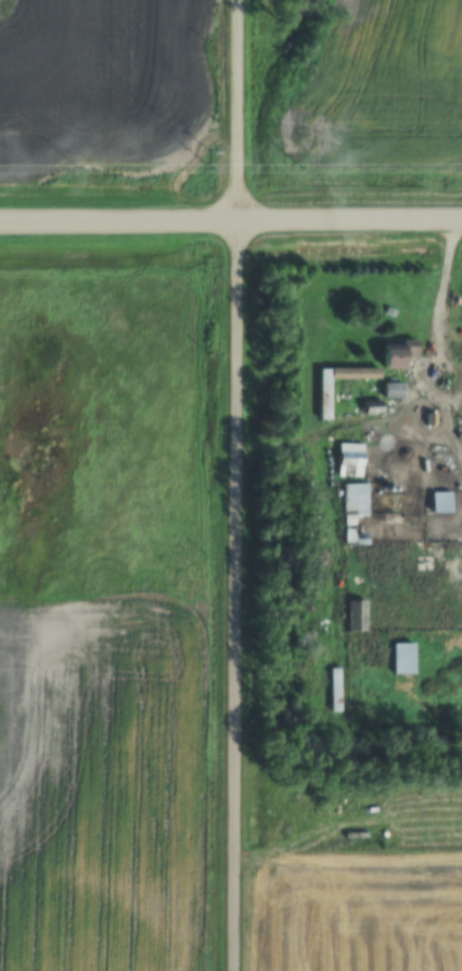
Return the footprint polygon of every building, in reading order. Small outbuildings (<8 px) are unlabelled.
[(401,369),(401,357),(414,357),(414,340),(382,340),(382,369),(401,369)] [(317,369),(317,420),(328,420),(328,379),(377,379),(377,369),(317,369)] [(360,477),(360,444),(336,444),(336,477),(360,477)] [(341,484),(341,545),(366,545),(366,484),(341,484)] [(429,513),(448,513),(448,492),(429,492),(429,513)] [(363,601),(344,601),(344,631),(363,631),(363,601)] [(390,674),(411,674),(411,643),(390,643),(390,674)] [(338,667),(328,667),(328,711),(338,711),(338,667)]
